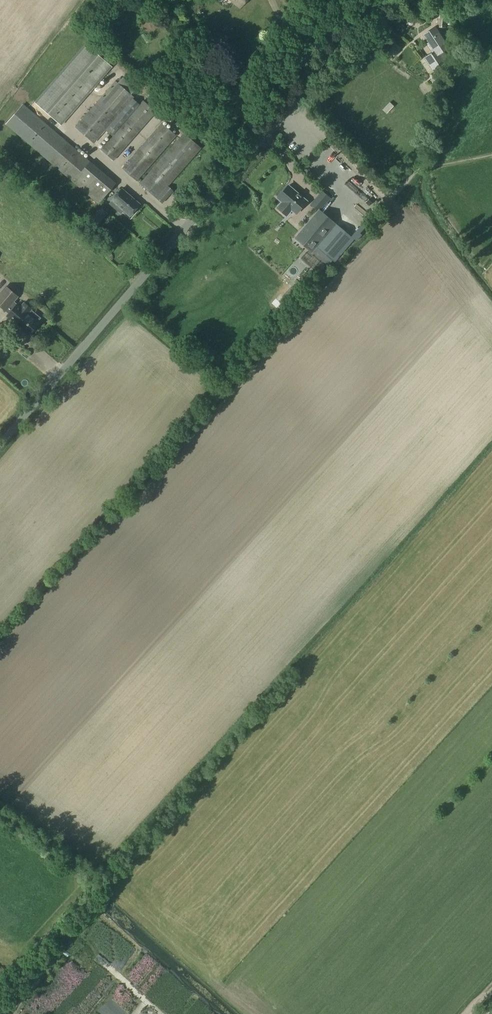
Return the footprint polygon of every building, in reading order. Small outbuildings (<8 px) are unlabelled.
[(437,7),(447,11),(451,0),(440,0),(437,7)] [(438,15),(437,27),(446,28),(447,16),(438,15)] [(434,27),(424,34),(429,43),(428,44),(433,52),(425,57),(433,69),(453,56),(434,27)] [(451,29),(445,31),(450,42),(455,40),(451,29)] [(86,44),(35,102),(62,125),(112,67),(86,44)] [(399,56),(406,50),(400,44),(393,51),(399,56)] [(402,57),(409,61),(412,56),(405,52),(402,57)] [(434,76),(431,83),(438,86),(441,79),(434,76)] [(115,82),(76,127),(94,143),(133,98),(115,82)] [(143,101),(101,149),(114,160),(156,112),(143,101)] [(23,102),(6,121),(51,161),(99,203),(115,184),(116,183),(90,161),(68,142),(23,102)] [(387,110),(391,115),(399,108),(395,103),(387,110)] [(162,124),(123,168),(137,181),(176,136),(162,124)] [(185,133),(139,184),(161,203),(172,191),(167,186),(201,148),(185,133)] [(283,202),(278,207),(288,216),(293,211),(296,213),(307,201),(289,186),(289,187),(279,198),(283,202)] [(122,189),(112,201),(130,216),(140,205),(122,189)] [(174,189),(165,201),(170,205),(179,193),(174,189)] [(322,192),(311,205),(318,211),(319,210),(320,211),(330,198),(322,192)] [(102,208),(91,219),(98,225),(108,214),(102,208)] [(318,211),(295,239),(313,253),(317,247),(336,225),(336,224),(320,211),(319,210),(318,211)] [(354,240),(336,225),(317,247),(336,263),(354,240)] [(0,293),(0,306),(6,310),(9,314),(7,316),(17,324),(16,325),(15,326),(21,332),(22,331),(23,330),(29,334),(38,323),(37,322),(40,318),(30,310),(31,309),(24,303),(20,308),(13,302),(17,297),(6,287),(0,293)] [(23,365),(25,358),(19,356),(17,363),(23,365)] [(24,915),(28,918),(35,910),(31,907),(24,915)]
